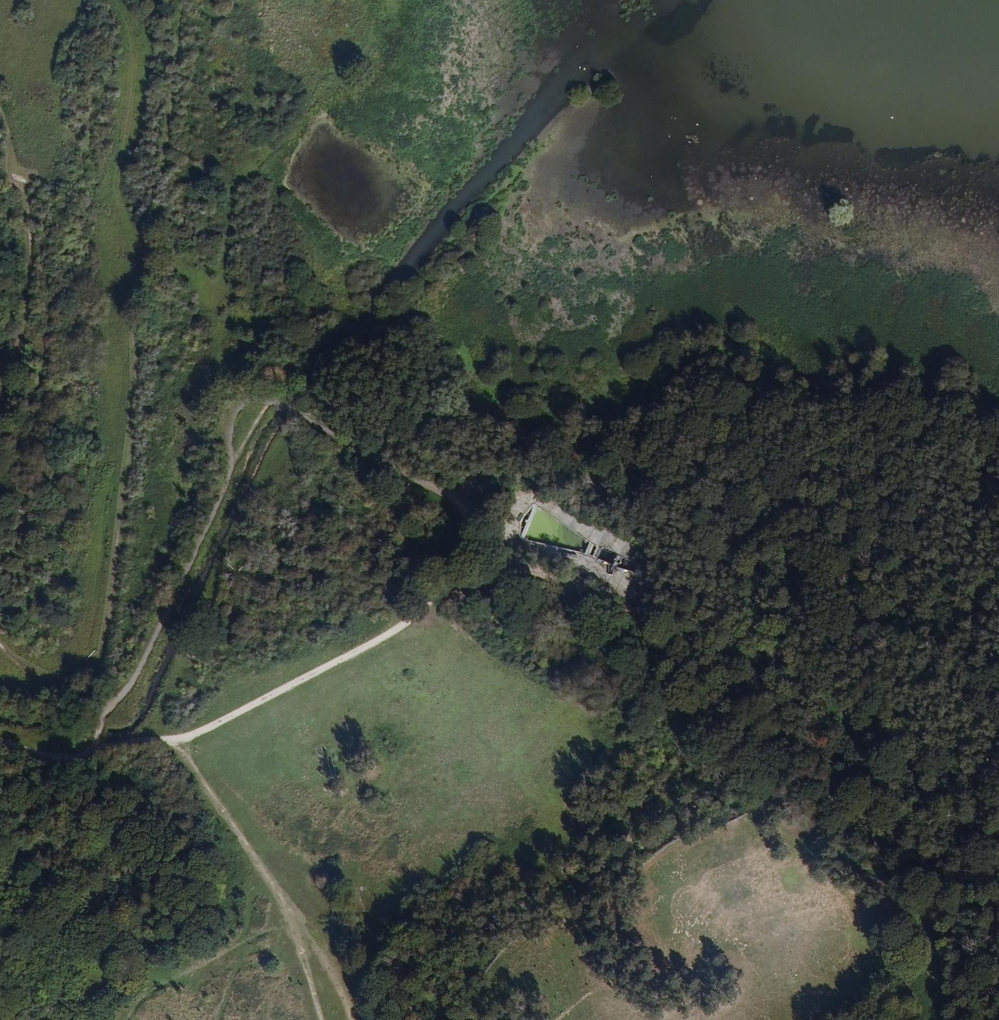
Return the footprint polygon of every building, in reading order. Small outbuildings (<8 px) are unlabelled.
[(609,560),(612,553),(604,549),(601,556),(609,560)]
